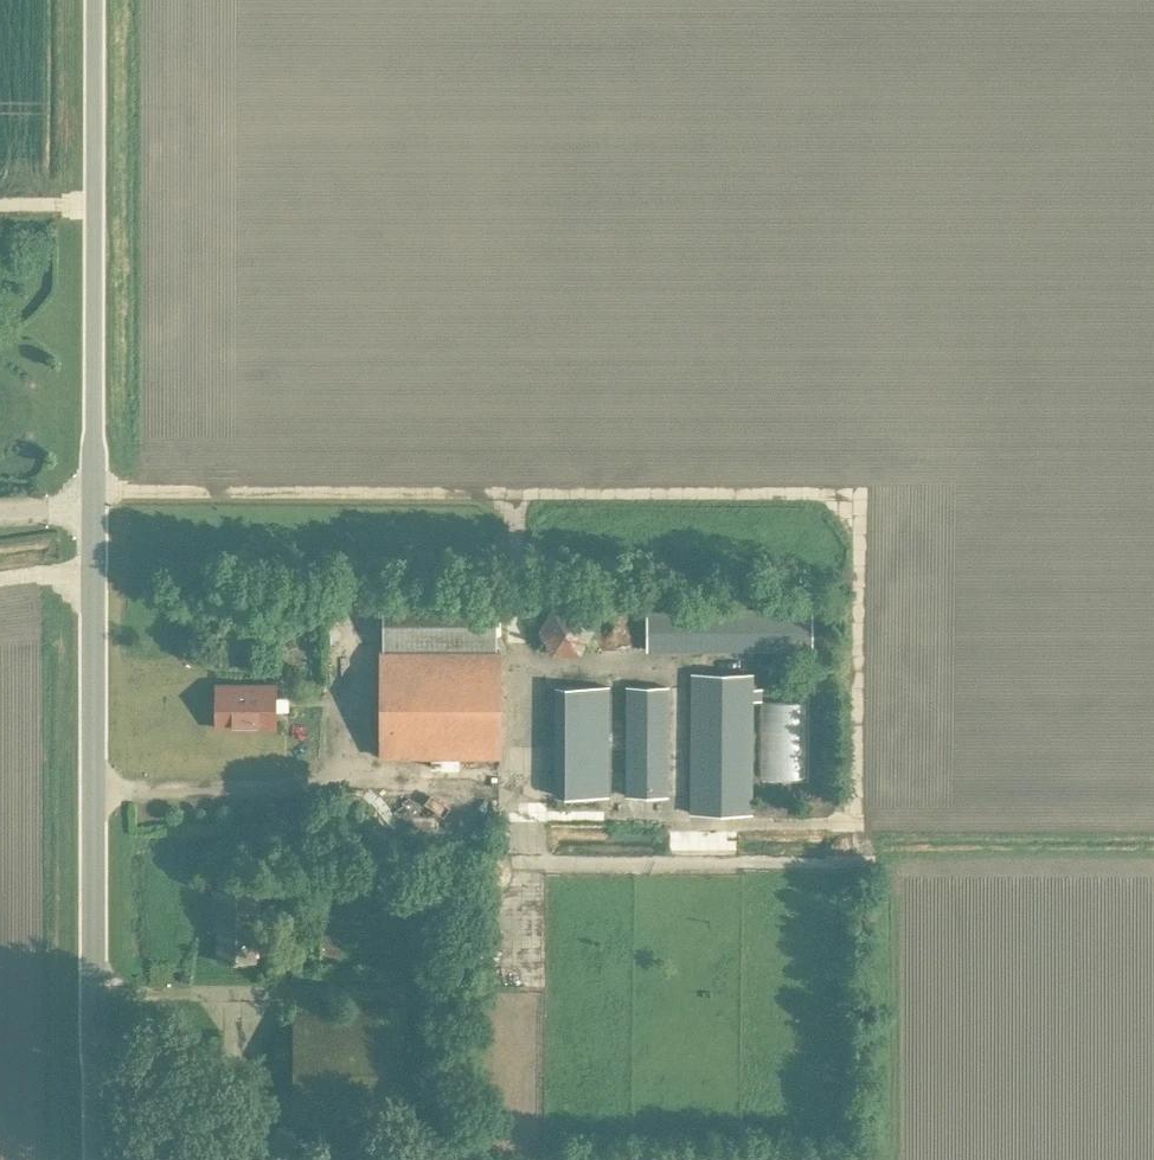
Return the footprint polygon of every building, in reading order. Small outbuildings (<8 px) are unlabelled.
[(497,593),(383,593),(383,650),(497,650),(497,593)] [(812,651),(812,602),(647,601),(647,650),(812,651)] [(572,606),(568,606),(563,606),(559,608),(555,609),(552,612),(549,615),(546,618),(544,622),(543,626),(543,631),(543,635),(544,639),(546,643),(549,647),(552,650),(555,652),(559,654),(563,655),(568,655),(572,655),(576,654),(580,652),(583,650),(586,647),(589,643),(591,639),(592,635),(592,631),(592,626),(591,622),(589,618),(586,615),(583,612),(580,609),(576,608),(572,606)] [(383,650),(381,650),(381,756),(499,756),(500,650),(497,650),(383,650)] [(751,813),(752,674),(692,673),(691,813),(751,813)] [(275,728),(275,684),(217,684),(217,728),(275,728)] [(281,687),(283,702),(299,701),(297,685),(281,687)] [(608,796),(608,687),(556,687),(556,795),(608,796)] [(667,796),(667,687),(627,687),(627,796),(667,796)] [(806,769),(810,694),(777,692),(773,767),(806,769)] [(255,927),(258,927),(258,923),(257,923),(257,890),(214,889),(214,929),(218,929),(218,961),(255,961),(255,927)]
